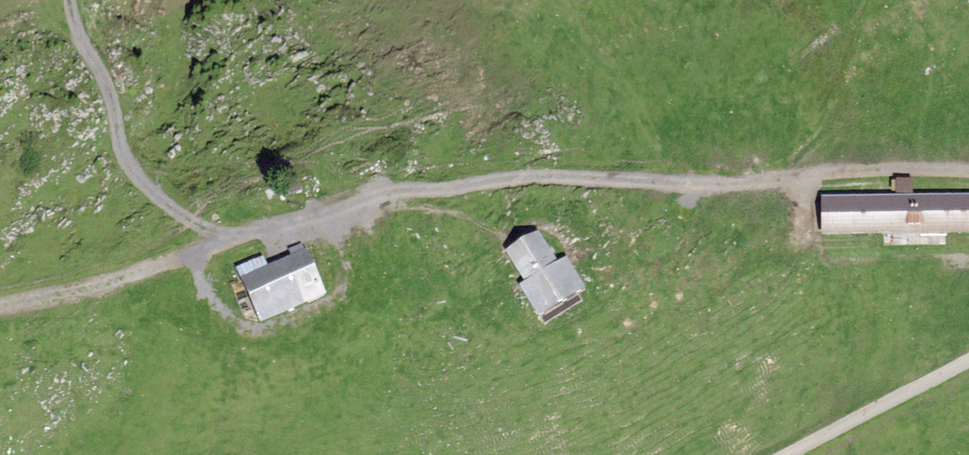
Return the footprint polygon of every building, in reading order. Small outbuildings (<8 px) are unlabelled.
[(825,193),(825,235),(968,233),(968,191),(825,193)] [(546,230),(511,251),(546,312),(582,292),(546,230)] [(312,248),(238,278),(257,325),(331,296),(312,248)]
